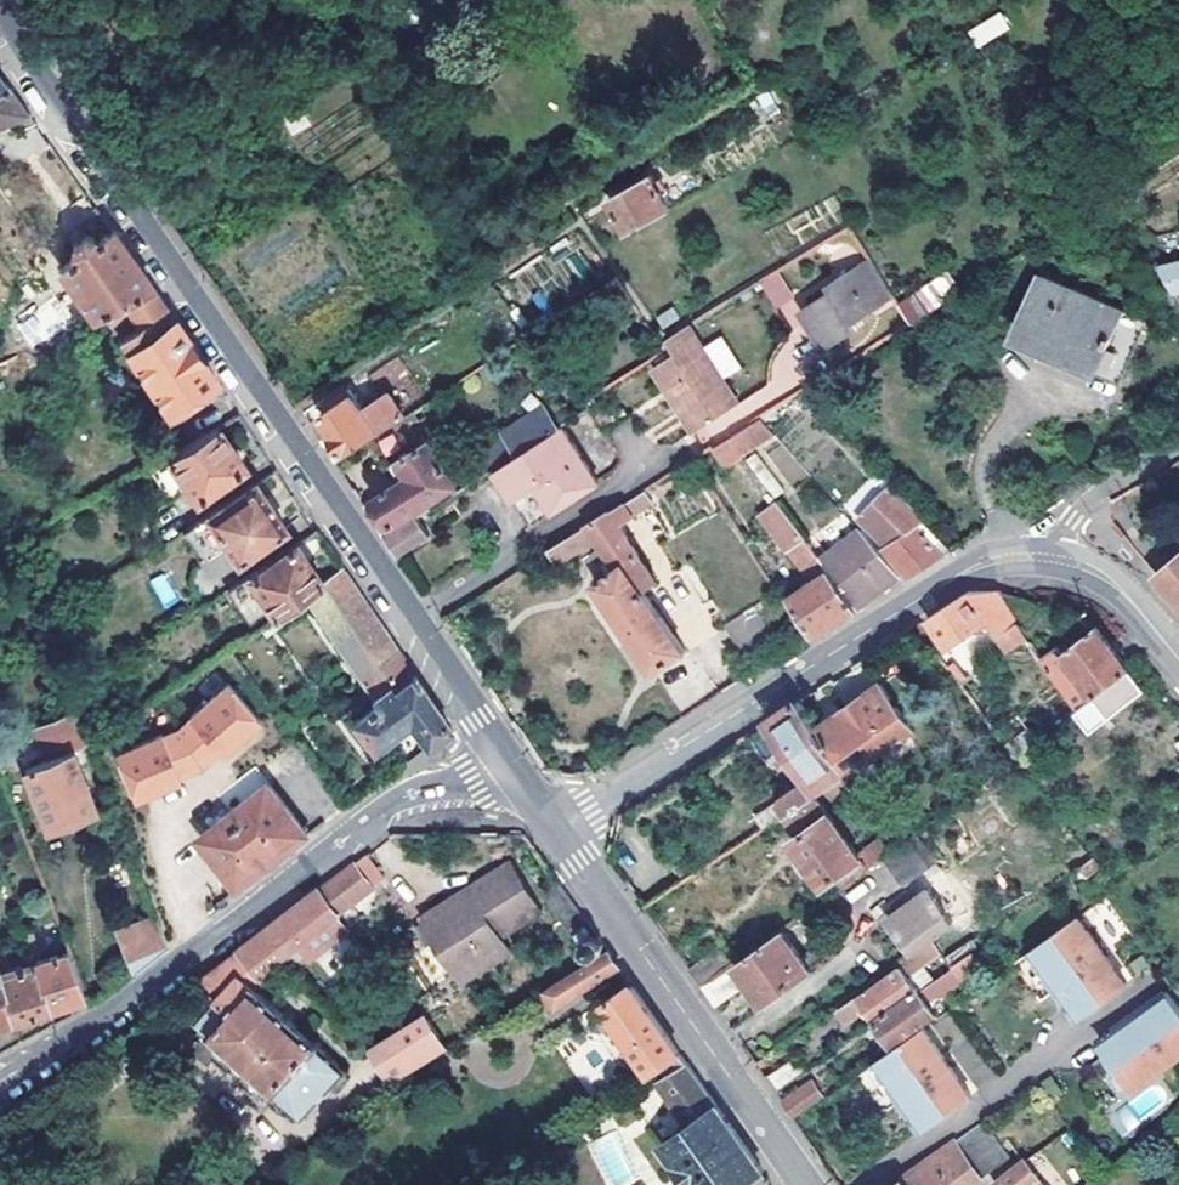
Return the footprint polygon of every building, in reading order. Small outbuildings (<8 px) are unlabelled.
[(968,32),(979,47),(999,34),(989,18),(968,32)] [(26,110),(0,74),(0,121),(26,110)] [(652,176),(612,197),(631,233),(643,226),(670,211),(652,176)] [(102,310),(152,287),(113,230),(95,242),(90,235),(83,234),(71,242),(70,250),(74,257),(60,267),(92,315),(102,310)] [(856,324),(852,315),(891,291),(868,253),(827,277),(831,283),(801,301),(825,342),(856,324)] [(1165,268),(1178,291),(1178,265),(1165,268)] [(760,279),(772,306),(791,297),(778,270),(760,279)] [(1065,358),(1094,302),(1043,277),(1015,332),(1065,358)] [(152,287),(102,310),(112,325),(130,314),(138,326),(121,338),(171,411),(217,380),(165,305),(152,287)] [(1094,302),(1065,358),(1092,371),(1120,316),(1094,302)] [(34,309),(25,337),(45,343),(53,315),(34,309)] [(659,364),(699,426),(741,400),(691,323),(668,336),(678,351),(659,364)] [(332,433),(322,439),(337,461),(409,414),(393,392),(365,411),(350,389),(326,405),(329,411),(322,417),(332,433)] [(723,471),(772,436),(758,416),(709,452),(723,471)] [(187,484),(195,496),(243,465),(218,426),(191,441),(146,465),(166,496),(187,484)] [(539,486),(556,510),(597,482),(562,427),(497,470),(517,500),(539,486)] [(369,507),(387,533),(460,484),(433,445),(397,468),(406,482),(369,507)] [(227,544),(236,555),(284,524),(255,482),(187,526),(207,556),(227,544)] [(533,525),(556,510),(539,486),(517,500),(533,525)] [(886,547),(910,574),(931,561),(953,547),(893,486),(863,513),(891,542),(886,547)] [(633,517),(652,507),(645,491),(625,501),(633,517)] [(860,606),(826,561),(781,499),(763,512),(813,579),(793,592),(818,632),(860,606)] [(652,581),(615,525),(627,517),(620,505),(552,549),(560,561),(596,537),(616,566),(593,582),(654,668),(682,647),(642,588),(652,581)] [(391,539),(401,553),(430,533),(421,519),(391,539)] [(826,561),(860,606),(902,575),(863,529),(826,561)] [(1151,564),(1160,575),(1178,559),(1178,541),(1151,564)] [(297,599),(323,581),(297,542),(248,574),(274,614),(297,599)] [(1160,575),(1178,597),(1178,559),(1160,575)] [(323,581),(297,599),(302,608),(311,603),(377,702),(352,721),(373,748),(409,721),(428,745),(451,728),(343,567),(323,581)] [(149,580),(164,609),(179,601),(165,572),(149,580)] [(928,618),(948,648),(997,612),(984,593),(969,593),(928,618)] [(726,629),(740,662),(774,648),(761,615),(726,629)] [(1121,685),(1130,678),(1126,671),(1129,668),(1099,626),(1066,651),(1061,644),(1046,656),(1081,708),(1115,679),(1121,685)] [(1002,638),(1006,644),(1017,637),(1013,630),(1002,638)] [(1115,679),(1081,708),(1095,729),(1144,689),(1129,668),(1126,671),(1130,678),(1121,685),(1115,679)] [(848,776),(850,778),(874,761),(895,746),(915,732),(883,685),(817,729),(848,776)] [(224,763),(264,734),(261,727),(231,686),(161,738),(129,749),(115,760),(132,808),(167,796),(197,773),(224,763)] [(818,795),(848,776),(817,729),(798,702),(769,721),(810,780),(785,797),(780,806),(761,817),(766,829),(789,814),(818,795)] [(1045,748),(1060,736),(1055,729),(1041,741),(1045,748)] [(93,808),(85,784),(103,778),(89,742),(23,765),(46,825),(93,808)] [(904,759),(895,746),(874,761),(883,774),(904,759)] [(857,788),(850,778),(848,776),(818,795),(827,808),(857,788)] [(312,835),(272,785),(203,838),(242,889),(277,862),(312,835)] [(827,808),(818,795),(789,814),(803,836),(797,841),(828,885),(836,880),(863,861),(859,854),(827,808)] [(863,861),(870,870),(890,855),(899,848),(889,834),(859,854),(863,861)] [(899,848),(890,855),(910,884),(938,865),(916,835),(899,848)] [(509,951),(499,935),(540,909),(510,861),(422,919),(463,981),(509,951)] [(870,870),(863,861),(836,880),(843,889),(870,870)] [(271,929),(291,952),(376,888),(358,862),(271,929)] [(1082,878),(1091,871),(1085,862),(1076,869),(1082,878)] [(914,951),(934,938),(971,911),(949,878),(933,887),(932,886),(890,916),(914,951)] [(118,928),(136,970),(169,945),(156,912),(118,928)] [(1056,989),(1076,1015),(1125,980),(1077,915),(1013,960),(1042,999),(1056,989)] [(590,922),(573,934),(592,962),(610,951),(609,949),(590,922)] [(972,950),(979,943),(980,943),(969,928),(940,948),(942,950),(952,965),(972,950)] [(253,944),(274,967),(276,970),(294,956),(291,952),(271,929),(253,944)] [(737,963),(767,1005),(813,973),(784,930),(737,963)] [(942,950),(940,948),(934,938),(914,951),(923,963),(942,950)] [(979,943),(972,950),(978,959),(986,953),(979,943)] [(274,967),(253,944),(231,960),(201,982),(220,998),(198,1020),(306,1119),(348,1072),(252,983),(274,967)] [(704,986),(732,967),(734,966),(723,948),(691,969),(704,986)] [(35,960),(50,1005),(86,994),(69,950),(35,960)] [(972,950),(952,965),(949,968),(959,980),(982,965),(978,959),(972,950)] [(610,951),(592,962),(548,990),(557,1003),(619,965),(610,951)] [(35,960),(0,971),(0,975),(13,1016),(50,1005),(35,960)] [(732,967),(704,986),(718,1006),(740,989),(741,979),(732,967)] [(878,1022),(919,992),(903,967),(861,995),(859,995),(840,1008),(849,1022),(869,1008),(878,1022)] [(0,975),(0,1019),(13,1016),(0,975)] [(679,1067),(687,1063),(686,1061),(657,1018),(632,983),(602,1003),(650,1072),(672,1056),(679,1067)] [(1096,1038),(1106,1052),(1091,1064),(1118,1099),(1178,1054),(1178,1007),(1164,989),(1096,1038)] [(919,992),(878,1022),(895,1045),(922,1027),(936,1016),(919,992)] [(447,1045),(427,1014),(373,1048),(392,1079),(447,1045)] [(922,1027),(895,1045),(860,1071),(887,1108),(901,1097),(922,1125),(970,1091),(922,1027)] [(806,1074),(795,1059),(769,1076),(781,1093),(806,1074)] [(679,1067),(631,1096),(663,1144),(693,1184),(745,1184),(763,1172),(740,1139),(687,1063),(679,1067)] [(823,1098),(812,1082),(784,1103),(787,1107),(794,1118),(823,1098)] [(983,1120),(956,1140),(981,1176),(986,1173),(1009,1156),(983,1120)] [(956,1140),(894,1184),(969,1184),(981,1176),(956,1140)] [(1035,1169),(1037,1166),(1031,1158),(1027,1162),(1024,1159),(994,1184),(995,1184),(1047,1184),(1035,1169)]
